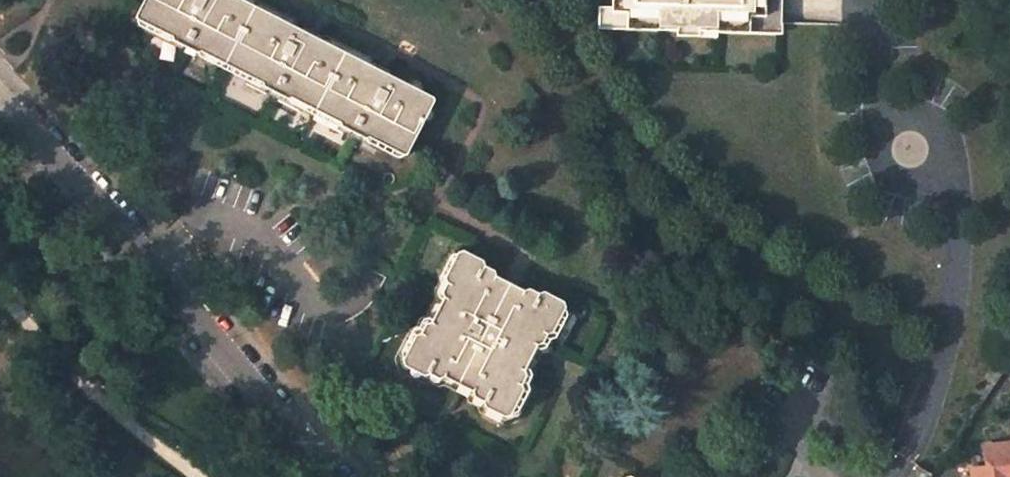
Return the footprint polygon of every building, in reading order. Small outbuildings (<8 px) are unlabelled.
[(249,0),(147,0),(138,17),(175,35),(176,39),(200,51),(203,50),(265,81),(267,85),(289,97),(294,95),(343,121),(344,125),(367,136),(371,135),(408,154),(437,97),(393,74),(393,71),(377,63),(374,64),(325,38),(323,35),(308,27),(304,29),(249,0)] [(610,8),(609,13),(626,13),(625,21),(654,22),(654,30),(675,31),(676,23),(696,24),(696,32),(717,33),(717,25),(746,26),(747,18),(763,18),(763,16),(779,16),(780,0),(610,0),(610,8)] [(609,13),(610,8),(596,8),(595,28),(654,30),(654,22),(625,21),(626,13),(609,13)] [(746,26),(717,25),(717,33),(778,36),(779,16),(763,16),(763,18),(747,18),(746,26)] [(460,252),(447,277),(449,281),(444,291),(446,296),(433,322),(428,324),(423,333),(418,334),(405,358),(408,365),(427,375),(432,373),(441,378),(447,376),(474,390),(476,396),(486,401),(488,406),(506,415),(513,412),(525,389),(524,384),(528,373),(527,369),(540,344),(545,342),(549,333),(554,332),(567,308),(566,300),(546,291),(542,293),(531,287),(526,290),(498,275),(496,270),(486,264),(484,259),(466,250),(460,252)] [(990,448),(992,464),(969,467),(971,476),(1009,476),(1009,445),(990,448)]
